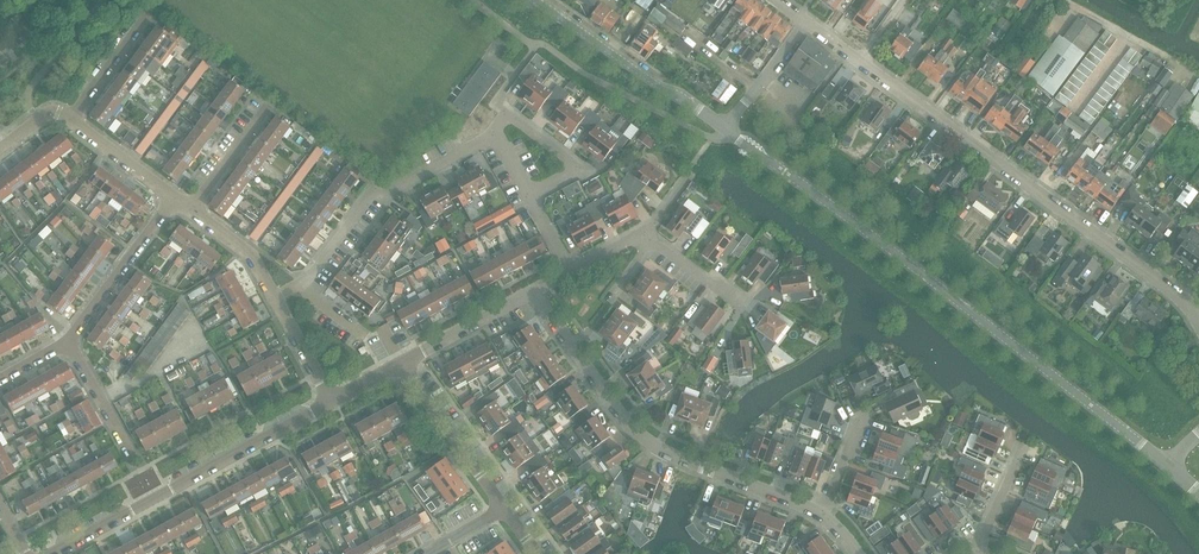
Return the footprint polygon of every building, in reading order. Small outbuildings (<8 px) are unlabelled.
[(653,2),(650,0),(636,0),(635,1),(642,6),(642,7),(647,11),(653,2)] [(721,11),(728,1),(731,4),(734,0),(706,0),(721,11)] [(738,19),(742,14),(752,0),(737,0),(729,12),(738,19)] [(738,19),(748,26),(751,21),(763,6),(755,0),(752,0),(742,14),(738,19)] [(852,22),(864,31),(881,7),(871,0),(869,0),(852,22)] [(1020,9),(1026,0),(1012,0),(1010,2),(1020,9)] [(589,18),(610,33),(621,17),(600,2),(589,18)] [(687,26),(658,4),(648,17),(661,27),(664,22),(680,35),(687,26)] [(763,6),(751,21),(748,26),(758,33),(761,28),(772,13),(763,6)] [(969,20),(954,9),(946,19),(961,30),(969,20)] [(782,20),(772,13),(761,28),(758,33),(767,40),(782,20)] [(1098,34),(1097,34),(1102,27),(1083,16),(1080,21),(1077,19),(1062,38),(1059,36),(1027,77),(1052,96),(1098,34)] [(782,20),(767,40),(772,44),(777,47),(781,42),(792,27),(782,20)] [(646,24),(630,47),(647,59),(655,48),(655,49),(659,43),(652,39),(657,32),(646,24)] [(161,30),(156,26),(147,38),(168,54),(177,43),(175,41),(179,35),(166,25),(161,30)] [(995,25),(991,30),(1001,37),(1004,32),(995,25)] [(900,35),(889,49),(902,59),(903,56),(911,62),(922,45),(915,40),(913,44),(906,39),(912,31),(911,30),(906,27),(900,35)] [(1106,30),(1097,41),(1103,46),(1111,34),(1106,30)] [(749,36),(743,32),(739,37),(746,42),(749,36)] [(1042,33),(1040,36),(1048,42),(1050,39),(1042,33)] [(718,34),(714,39),(720,43),(724,38),(718,34)] [(1111,34),(1103,46),(1109,50),(1117,39),(1111,34)] [(1014,35),(1008,44),(1014,48),(1020,39),(1014,35)] [(946,51),(953,41),(947,37),(940,48),(946,51)] [(147,38),(139,49),(152,59),(160,65),(168,54),(147,38)] [(728,38),(721,47),(724,50),(728,52),(735,43),(728,38)] [(829,54),(807,38),(783,71),(812,93),(835,63),(826,57),(829,54)] [(1097,41),(1093,47),(1104,56),(1109,50),(1103,46),(1097,41)] [(763,46),(756,56),(762,60),(769,51),(763,46)] [(945,52),(927,77),(937,84),(938,83),(944,87),(952,75),(946,71),(948,70),(942,66),(949,56),(951,58),(957,50),(951,46),(946,53),(945,52)] [(1093,47),(1089,53),(1100,61),(1104,56),(1093,47)] [(1131,47),(1122,59),(1128,63),(1136,52),(1131,47)] [(740,57),(750,64),(756,55),(747,48),(740,57)] [(139,49),(130,60),(144,70),(152,59),(139,49)] [(927,77),(945,52),(941,49),(934,58),(928,54),(917,70),(927,77)] [(724,50),(719,57),(725,61),(730,54),(728,52),(724,50)] [(1136,52),(1128,63),(1134,67),(1142,56),(1136,52)] [(1089,53),(1084,58),(1096,67),(1100,61),(1089,53)] [(1145,55),(1140,64),(1150,69),(1146,76),(1149,78),(1151,75),(1154,77),(1162,65),(1145,55)] [(992,57),(982,70),(986,73),(994,62),(996,60),(992,57)] [(1025,57),(1015,71),(1023,77),(1034,63),(1025,57)] [(1084,58),(1080,64),(1092,73),(1096,67),(1084,58)] [(1122,59),(1118,65),(1129,73),(1134,67),(1128,63),(1122,59)] [(136,81),(141,85),(149,74),(144,70),(130,60),(122,71),(136,81)] [(204,71),(209,65),(202,60),(198,66),(204,71)] [(527,81),(516,96),(527,104),(542,84),(544,81),(538,77),(541,73),(534,67),(536,64),(531,60),(529,63),(519,75),(527,81)] [(1000,60),(997,65),(1008,73),(1011,68),(1002,62),(1000,60)] [(485,95),(501,74),(484,61),(469,83),(485,95)] [(1080,64),(1076,70),(1087,78),(1092,73),(1080,64)] [(1118,65),(1113,70),(1125,79),(1129,73),(1118,65)] [(200,77),(204,71),(198,66),(193,72),(200,77)] [(1135,66),(1131,73),(1136,76),(1140,69),(1135,66)] [(180,67),(174,74),(182,79),(187,72),(180,67)] [(1165,68),(1155,82),(1163,87),(1173,73),(1165,68)] [(952,89),(950,91),(955,95),(953,96),(963,104),(974,89),(979,82),(981,80),(986,73),(982,70),(981,69),(976,76),(971,73),(964,82),(960,78),(952,89)] [(1076,70),(1072,75),(1083,84),(1087,78),(1076,70)] [(1113,70),(1109,76),(1121,85),(1125,79),(1113,70)] [(127,93),(136,81),(122,71),(114,83),(127,93)] [(196,82),(200,77),(193,72),(189,77),(196,82)] [(1069,80),(1068,81),(1079,90),(1083,84),(1072,75),(1069,80)] [(1109,76),(1105,82),(1116,90),(1121,85),(1109,76)] [(176,77),(171,84),(178,89),(183,82),(176,77)] [(192,88),(196,82),(189,77),(185,83),(192,88)] [(716,89),(712,94),(723,103),(725,104),(736,89),(723,79),(716,89)] [(571,80),(567,85),(573,90),(577,84),(571,80)] [(974,89),(963,104),(974,111),(979,115),(980,113),(989,101),(996,91),(981,80),(979,82),(974,89)] [(234,103),(242,91),(229,81),(220,93),(234,103)] [(1064,85),(1063,87),(1075,95),(1079,90),(1068,81),(1064,85)] [(837,85),(836,88),(830,84),(822,95),(835,104),(837,102),(850,111),(864,92),(849,82),(843,90),(837,85)] [(1105,82),(1101,87),(1112,96),(1116,90),(1105,82)] [(119,104),(127,93),(114,83),(105,94),(119,104)] [(188,94),(192,88),(185,83),(181,89),(188,94)] [(453,104),(469,116),(485,95),(469,83),(453,104)] [(1156,96),(1162,88),(1155,83),(1149,91),(1156,96)] [(542,84),(527,104),(537,112),(548,97),(554,102),(560,94),(563,89),(557,85),(554,89),(552,92),(542,84)] [(1176,121),(1194,96),(1177,85),(1160,109),(1162,111),(1176,121)] [(1063,87),(1059,92),(1070,101),(1075,95),(1063,87)] [(1101,87),(1096,93),(1108,102),(1112,96),(1101,87)] [(183,99),(188,94),(181,89),(177,94),(183,99)] [(560,106),(549,120),(559,128),(574,109),(564,101),(566,98),(569,94),(563,89),(560,94),(554,102),(560,106)] [(1160,108),(1170,93),(1164,89),(1153,104),(1160,108)] [(1120,91),(1114,98),(1118,102),(1124,94),(1120,91)] [(1181,124),(1198,134),(1198,91),(1181,124)] [(1059,92),(1055,98),(1066,107),(1070,101),(1059,92)] [(226,114),(234,103),(220,93),(212,104),(226,114)] [(1096,93),(1092,99),(1103,108),(1108,102),(1096,93)] [(111,115),(119,104),(105,94),(97,105),(111,115)] [(179,105),(183,99),(177,94),(172,100),(179,105)] [(1047,95),(1042,100),(1049,105),(1053,100),(1047,95)] [(993,122),(991,124),(1001,131),(1022,101),(1015,96),(1004,110),(1002,109),(1002,110),(995,105),(986,117),(993,122)] [(1092,99),(1088,105),(1099,113),(1103,108),(1092,99)] [(175,110),(179,105),(172,100),(168,105),(175,110)] [(1113,100),(1108,107),(1115,113),(1121,106),(1113,100)] [(1023,102),(1022,101),(1001,131),(1017,142),(1027,128),(1021,123),(1027,115),(1030,111),(1021,105),(1023,102)] [(878,132),(892,112),(877,102),(863,121),(878,132)] [(217,125),(226,114),(212,104),(204,115),(217,125)] [(107,130),(116,118),(111,115),(97,105),(89,116),(107,130)] [(171,116),(175,110),(168,105),(164,111),(171,116)] [(1088,105),(1083,110),(1095,119),(1099,113),(1088,105)] [(1152,119),(1159,110),(1152,105),(1146,115),(1152,119)] [(1064,107),(1056,117),(1065,123),(1072,113),(1064,107)] [(574,109),(559,128),(570,136),(583,119),(589,124),(596,114),(590,109),(586,114),(584,116),(574,109)] [(1083,110),(1079,116),(1085,120),(1091,125),(1095,119),(1083,110)] [(167,122),(171,116),(164,111),(160,117),(167,122)] [(1160,111),(1154,119),(1162,125),(1158,131),(1165,136),(1169,130),(1175,121),(1160,111)] [(1065,123),(1061,128),(1039,159),(1049,166),(1059,151),(1056,149),(1062,140),(1061,139),(1069,128),(1082,136),(1091,125),(1085,121),(1084,122),(1077,118),(1078,117),(1072,113),(1065,123)] [(148,114),(143,120),(148,124),(153,118),(148,114)] [(176,114),(171,121),(174,123),(179,117),(176,114)] [(593,130),(582,145),(592,153),(607,133),(610,129),(600,121),(602,119),(596,114),(589,124),(587,126),(593,130)] [(209,136),(217,125),(204,115),(196,126),(209,136)] [(162,127),(167,122),(160,117),(156,122),(162,127)] [(281,139),(290,127),(277,117),(268,129),(281,139)] [(890,136),(893,138),(892,140),(899,145),(903,141),(911,147),(921,134),(905,123),(899,119),(887,135),(886,134),(880,142),(884,145),(890,136)] [(1112,130),(1099,121),(1091,131),(1104,141),(1112,130)] [(158,133),(162,127),(156,122),(152,128),(158,133)] [(1024,145),(1031,149),(1029,151),(1039,159),(1061,128),(1055,124),(1043,139),(1040,137),(1039,137),(1033,133),(1024,145)] [(201,147),(209,136),(196,126),(187,137),(201,147)] [(592,153),(603,161),(614,146),(619,151),(629,139),(612,126),(610,129),(592,153)] [(154,138),(158,133),(152,128),(147,133),(154,138)] [(273,150),(281,139),(268,129),(259,140),(273,150)] [(129,131),(123,139),(131,145),(137,137),(129,131)] [(642,132),(638,138),(651,147),(655,142),(642,132)] [(59,156),(71,147),(61,133),(49,143),(59,156)] [(150,144),(154,138),(147,133),(143,139),(150,144)] [(845,136),(841,144),(848,147),(852,139),(845,136)] [(192,158),(201,147),(187,137),(179,148),(192,158)] [(146,149),(150,144),(143,139),(139,144),(146,149)] [(265,161),(273,150),(259,140),(251,151),(265,161)] [(321,140),(316,146),(317,147),(321,150),(326,144),(321,140)] [(47,165),(59,156),(49,143),(37,152),(47,165)] [(939,165),(948,154),(932,143),(930,143),(918,158),(929,166),(933,160),(939,165)] [(141,155),(146,149),(139,144),(135,150),(141,155)] [(319,158),(324,152),(330,156),(334,150),(326,144),(321,150),(317,147),(313,153),(319,158)] [(184,169),(192,158),(179,148),(171,159),(184,169)] [(69,156),(77,165),(82,160),(74,151),(69,156)] [(256,172),(265,161),(251,151),(243,162),(256,172)] [(35,174),(47,165),(37,152),(25,161),(35,174)] [(315,164),(319,158),(313,153),(308,159),(315,164)] [(1083,161),(1080,158),(1066,178),(1076,185),(1094,161),(1087,156),(1083,161)] [(1153,157),(1149,162),(1153,165),(1156,164),(1158,161),(1153,157)] [(176,180),(184,169),(171,159),(162,171),(176,180)] [(311,169),(315,164),(308,159),(304,164),(311,169)] [(881,168),(870,160),(865,167),(876,174),(881,168)] [(23,183),(35,174),(25,161),(13,170),(23,183)] [(58,166),(65,174),(71,170),(64,161),(58,166)] [(1094,161),(1076,185),(1085,192),(1099,173),(1103,167),(1098,163),(1094,161)] [(248,184),(256,172),(243,162),(234,174),(248,184)] [(624,178),(634,190),(640,181),(655,192),(663,181),(662,180),(666,175),(648,162),(644,167),(643,167),(636,177),(629,172),(624,178)] [(934,184),(939,189),(944,192),(949,185),(957,191),(971,171),(959,162),(948,176),(943,172),(934,184)] [(307,175),(311,169),(304,164),(300,170),(307,175)] [(1104,176),(1099,173),(1085,192),(1095,199),(1110,179),(1109,179),(1113,173),(1118,165),(1116,164),(1111,172),(1110,171),(1107,171),(1104,176)] [(467,172),(478,193),(485,189),(488,192),(499,187),(492,174),(486,177),(479,166),(467,172)] [(88,181),(100,190),(110,176),(98,167),(88,181)] [(350,190),(359,178),(346,168),(337,180),(350,190)] [(11,192),(23,183),(13,170),(1,179),(11,192)] [(46,175),(61,194),(66,191),(56,178),(57,177),(52,170),(46,175)] [(303,181),(307,175),(300,170),(296,176),(303,181)] [(453,189),(463,206),(473,200),(472,196),(478,193),(467,172),(455,179),(459,185),(453,189)] [(239,195),(248,184),(234,174),(226,185),(239,195)] [(78,180),(74,176),(69,180),(72,185),(78,180)] [(122,184),(110,176),(100,190),(111,198),(122,184)] [(298,186),(303,181),(296,176),(292,181),(298,186)] [(614,200),(626,222),(637,215),(629,199),(638,194),(634,190),(624,178),(620,184),(625,194),(614,200)] [(11,192),(1,179),(0,180),(0,201),(11,192)] [(40,179),(34,183),(39,190),(45,186),(40,179)] [(1113,183),(1113,182),(1110,179),(1095,199),(1104,206),(1110,210),(1109,211),(1110,211),(1129,184),(1123,180),(1118,186),(1113,183)] [(279,180),(275,185),(280,188),(283,183),(279,180)] [(342,201),(350,190),(337,180),(329,191),(342,201)] [(294,192),(298,186),(292,181),(288,187),(294,192)] [(598,181),(593,183),(596,189),(598,190),(602,188),(598,181)] [(997,214),(1008,199),(988,183),(984,188),(978,183),(968,197),(975,203),(977,199),(997,214)] [(133,193),(122,184),(111,198),(123,206),(133,193)] [(231,206),(239,195),(226,185),(218,196),(231,206)] [(443,185),(431,192),(443,212),(446,218),(457,211),(456,210),(463,206),(456,194),(453,189),(447,192),(443,185)] [(916,205),(925,193),(915,186),(906,197),(916,205)] [(82,199),(89,191),(83,187),(80,191),(78,190),(75,194),(77,195),(82,199)] [(290,197),(294,192),(288,187),(283,192),(290,197)] [(1191,187),(1179,203),(1186,208),(1198,192),(1191,187)] [(33,195),(28,188),(23,192),(28,199),(33,195)] [(1125,221),(1137,230),(1149,213),(1149,214),(1153,208),(1138,198),(1140,195),(1131,188),(1120,202),(1133,211),(1125,221)] [(55,190),(51,194),(55,201),(56,202),(57,201),(58,203),(62,200),(55,190)] [(333,212),(342,201),(329,191),(320,202),(333,212)] [(286,203),(290,197),(283,192),(279,198),(286,203)] [(443,212),(431,192),(420,198),(426,210),(420,213),(428,228),(435,224),(434,222),(437,220),(436,216),(443,212)] [(50,193),(43,198),(49,205),(55,201),(51,194),(50,193)] [(144,201),(133,193),(123,206),(134,215),(144,201)] [(592,202),(599,215),(606,212),(614,228),(626,222),(614,200),(611,194),(600,200),(599,198),(592,202)] [(223,217),(231,206),(218,196),(209,207),(223,217)] [(21,204),(16,197),(11,201),(16,208),(21,204)] [(282,208),(286,203),(279,198),(275,203),(282,208)] [(546,198),(544,205),(551,207),(553,200),(546,198)] [(712,199),(710,203),(710,207),(717,213),(722,206),(712,199)] [(101,200),(97,207),(102,211),(107,204),(101,200)] [(325,223),(333,212),(320,202),(312,213),(325,223)] [(586,207),(575,213),(578,220),(590,241),(601,235),(593,219),(599,215),(592,202),(585,206),(586,207)] [(264,203),(260,209),(263,212),(268,206),(264,203)] [(277,214),(282,208),(275,203),(271,209),(277,214)] [(112,208),(107,204),(102,211),(107,215),(112,208)] [(515,212),(511,204),(501,209),(506,218),(515,212)] [(691,234),(704,217),(697,212),(695,214),(683,206),(666,228),(679,237),(685,229),(691,234)] [(962,207),(956,215),(963,220),(968,212),(962,207)] [(66,208),(62,213),(66,218),(71,212),(66,208)] [(273,220),(277,214),(271,209),(267,215),(273,220)] [(1021,238),(1036,218),(1022,209),(1011,225),(1004,220),(994,234),(1007,243),(1014,233),(1021,238)] [(247,211),(244,215),(254,222),(257,217),(251,212),(250,213),(247,211)] [(317,234),(325,223),(312,213),(304,224),(317,234)] [(1156,219),(1149,214),(1149,213),(1137,230),(1149,239),(1157,229),(1163,233),(1171,222),(1160,214),(1156,219)] [(393,216),(385,226),(401,238),(403,240),(404,239),(412,228),(418,232),(422,227),(418,220),(410,214),(406,220),(404,219),(401,223),(393,216)] [(269,225),(273,220),(267,215),(262,220),(269,225)] [(235,216),(231,221),(238,226),(242,221),(235,216)] [(522,222),(518,216),(513,218),(517,225),(522,222)] [(125,227),(129,221),(124,218),(120,223),(125,227)] [(512,227),(517,225),(513,218),(509,221),(512,227)] [(590,241),(578,220),(567,226),(563,218),(556,222),(563,235),(570,231),(578,247),(590,241)] [(265,231),(269,225),(262,220),(258,226),(265,231)] [(481,220),(473,225),(478,233),(479,233),(485,229),(486,229),(481,220)] [(308,245),(317,234),(304,224),(295,236),(308,245)] [(82,231),(88,235),(92,230),(86,226),(82,231)] [(181,226),(171,239),(185,249),(195,236),(181,226)] [(261,236),(265,231),(258,226),(254,231),(261,236)] [(385,226),(378,236),(398,251),(406,240),(404,239),(403,240),(401,238),(385,226)] [(28,228),(20,229),(22,236),(30,235),(28,228)] [(494,237),(499,234),(496,228),(491,230),(494,237)] [(490,240),(494,237),(491,230),(486,233),(490,240)] [(1185,265),(1198,246),(1198,235),(1192,230),(1188,234),(1183,230),(1175,241),(1181,246),(1173,257),(1185,265)] [(256,242),(261,236),(254,231),(250,237),(256,242)] [(467,239),(463,232),(456,235),(460,243),(467,239)] [(718,232),(701,254),(714,264),(720,255),(726,260),(732,253),(738,258),(746,248),(739,244),(732,238),(730,241),(718,232)] [(1055,262),(1069,243),(1054,232),(1046,243),(1036,236),(1025,250),(1036,258),(1040,252),(1055,262)] [(98,235),(90,247),(103,257),(112,245),(98,235)] [(208,246),(195,236),(185,249),(198,259),(208,246)] [(300,256),(308,245),(295,236),(287,246),(300,256)] [(390,260),(398,251),(378,236),(370,245),(390,260)] [(535,259),(547,253),(538,236),(526,243),(535,259)] [(451,248),(445,238),(436,244),(441,254),(451,248)] [(472,249),(477,247),(473,240),(468,243),(472,249)] [(467,252),(472,249),(468,243),(464,245),(467,252)] [(524,265),(535,259),(526,243),(515,249),(524,265)] [(73,244),(69,249),(75,253),(79,248),(73,244)] [(383,270),(390,260),(370,245),(363,256),(379,268),(383,270)] [(221,256),(208,246),(198,259),(211,270),(221,256)] [(292,268),(300,256),(287,246),(279,258),(292,268)] [(1185,265),(1197,274),(1198,272),(1198,246),(1185,265)] [(94,268),(103,257),(90,247),(81,258),(94,268)] [(166,257),(171,251),(165,247),(161,253),(166,257)] [(71,259),(75,253),(69,249),(65,254),(71,259)] [(513,271),(524,265),(515,249),(504,255),(513,271)] [(987,250),(982,257),(987,260),(992,254),(987,250)] [(432,252),(425,256),(427,261),(434,257),(432,252)] [(766,281),(779,264),(772,259),(770,262),(758,253),(741,275),(754,284),(760,276),(766,281)] [(1058,274),(1067,280),(1069,276),(1076,281),(1073,286),(1086,295),(1091,287),(1087,284),(1091,278),(1096,281),(1103,271),(1098,267),(1100,265),(1085,254),(1078,264),(1070,258),(1058,274)] [(449,262),(446,255),(441,258),(445,264),(449,262)] [(501,277),(513,271),(504,255),(492,261),(501,277)] [(806,266),(804,255),(794,257),(792,258),(793,267),(806,266)] [(421,265),(427,261),(425,256),(418,260),(421,265)] [(185,261),(179,257),(173,264),(179,269),(185,261)] [(86,280),(94,268),(81,258),(73,270),(86,280)] [(440,267),(445,264),(441,258),(436,260),(440,267)] [(359,268),(362,264),(356,259),(353,264),(359,268)] [(20,261),(14,266),(20,272),(25,267),(20,261)] [(490,283),(501,277),(492,261),(481,267),(490,283)] [(365,268),(371,273),(374,268),(368,264),(365,268)] [(408,265),(402,269),(404,274),(411,270),(408,265)] [(56,266),(52,271),(58,276),(62,271),(56,266)] [(198,271),(192,267),(187,274),(193,278),(198,271)] [(422,277),(427,274),(423,267),(418,270),(422,277)] [(479,290),(490,283),(481,267),(470,273),(479,290)] [(377,277),(380,273),(374,268),(371,273),(377,277)] [(153,269),(150,274),(155,277),(158,272),(153,269)] [(398,277),(404,274),(402,269),(395,273),(398,277)] [(77,291),(86,280),(73,270),(64,281),(77,291)] [(417,279),(422,277),(418,270),(414,272),(417,279)] [(639,282),(658,296),(663,289),(668,293),(676,283),(664,273),(659,279),(648,270),(639,282)] [(54,281),(58,276),(52,271),(48,276),(54,281)] [(141,295),(152,281),(138,271),(128,285),(141,295)] [(217,278),(224,291),(239,284),(232,271),(217,278)] [(341,271),(329,287),(339,294),(351,279),(341,271)] [(793,301),(814,298),(813,289),(809,290),(807,275),(780,279),(782,294),(792,293),(793,301)] [(466,276),(454,282),(463,298),(474,292),(466,276)] [(1102,281),(1091,296),(1086,302),(1090,306),(1095,299),(1098,300),(1101,296),(1115,306),(1129,287),(1115,276),(1108,286),(1102,281)] [(361,286),(351,279),(339,294),(349,302),(361,286)] [(69,302),(77,291),(64,281),(56,292),(69,302)] [(1032,281),(1026,287),(1031,292),(1037,285),(1032,281)] [(189,294),(192,299),(206,291),(206,292),(213,288),(210,282),(203,286),(203,287),(189,294)] [(402,294),(403,283),(396,282),(394,293),(402,294)] [(451,304),(463,298),(454,282),(443,288),(451,304)] [(658,296),(639,282),(630,294),(641,303),(637,309),(649,318),(657,307),(652,304),(658,296)] [(246,296),(239,284),(224,291),(231,304),(246,296)] [(131,309),(141,295),(128,285),(118,299),(131,309)] [(370,293),(361,286),(349,302),(359,309),(373,291),(372,290),(370,293)] [(440,311),(451,304),(443,288),(431,294),(440,311)] [(34,294),(40,299),(45,294),(39,289),(34,294)] [(387,301),(373,291),(359,309),(369,317),(375,308),(379,311),(387,301)] [(60,314),(69,302),(56,292),(47,304),(60,314)] [(429,317),(440,311),(431,294),(420,300),(429,317)] [(154,295),(149,301),(155,307),(160,301),(160,300),(154,295)] [(252,309),(246,296),(231,304),(238,316),(252,309)] [(32,299),(26,302),(30,309),(36,305),(32,299)] [(121,322),(131,309),(118,299),(108,312),(121,322)] [(1131,301),(1121,315),(1118,319),(1124,324),(1127,320),(1129,321),(1134,314),(1155,330),(1167,314),(1145,299),(1139,307),(1131,301)] [(418,323),(429,317),(420,300),(409,306),(418,323)] [(214,305),(217,311),(223,308),(220,302),(214,305)] [(187,318),(192,311),(179,303),(175,309),(187,318)] [(708,335),(725,313),(712,304),(706,312),(700,307),(687,324),(694,329),(696,326),(708,335)] [(406,329),(418,323),(409,306),(397,313),(406,329)] [(139,315),(146,320),(151,314),(143,308),(139,315)] [(226,313),(223,308),(217,311),(220,317),(226,313)] [(182,324),(187,318),(175,309),(170,315),(182,324)] [(259,321),(252,309),(238,316),(245,329),(259,321)] [(16,316),(13,310),(7,313),(11,319),(16,316)] [(609,322),(628,336),(636,325),(641,328),(646,322),(634,313),(629,319),(618,310),(609,322)] [(111,335),(121,322),(108,312),(98,325),(111,335)] [(388,322),(396,318),(393,312),(385,316),(388,322)] [(758,330),(755,334),(766,355),(775,343),(773,342),(786,324),(769,312),(756,329),(758,330)] [(5,323),(11,319),(7,313),(1,317),(5,323)] [(27,320),(35,334),(48,327),(40,313),(27,320)] [(216,314),(203,321),(205,326),(218,319),(216,314)] [(178,330),(182,324),(170,315),(166,321),(178,330)] [(27,320),(15,327),(14,327),(22,341),(35,334),(27,320)] [(173,336),(178,330),(166,321),(161,327),(173,336)] [(2,334),(10,348),(22,341),(14,327),(15,327),(12,322),(0,328),(0,331),(2,334)] [(133,322),(129,329),(136,333),(140,327),(133,322)] [(619,358),(626,349),(625,346),(622,343),(628,336),(609,322),(600,334),(611,343),(607,348),(608,349),(601,354),(609,364),(618,357),(619,358)] [(101,349),(111,335),(98,325),(88,339),(101,349)] [(519,349),(537,336),(530,325),(521,332),(518,328),(508,334),(519,349)] [(676,326),(666,340),(673,346),(683,332),(676,326)] [(169,342),(173,336),(161,327),(157,333),(169,342)] [(228,331),(231,337),(238,333),(235,327),(228,331)] [(1098,328),(1092,336),(1099,341),(1105,333),(1098,328)] [(164,348),(169,342),(157,333),(152,339),(164,348)] [(10,348),(2,334),(0,335),(0,354),(10,348)] [(118,341),(126,347),(131,340),(123,334),(118,341)] [(256,334),(252,336),(256,344),(260,342),(256,334)] [(500,336),(493,340),(496,346),(504,342),(500,336)] [(528,357),(544,345),(537,336),(519,349),(522,348),(528,357)] [(160,354),(164,348),(152,339),(148,345),(160,354)] [(647,340),(643,345),(647,348),(651,343),(647,340)] [(737,369),(752,367),(748,340),(732,342),(734,352),(726,354),(729,374),(738,373),(737,369)] [(256,344),(254,345),(260,355),(268,350),(262,341),(260,342),(256,344)] [(477,349),(489,371),(490,371),(489,369),(499,364),(497,360),(488,343),(477,349)] [(155,360),(160,354),(148,345),(143,351),(155,360)] [(535,367),(552,355),(544,345),(528,357),(535,367)] [(367,352),(364,348),(364,347),(359,350),(362,355),(365,353),(367,352)] [(123,356),(114,349),(109,356),(119,363),(123,356)] [(249,349),(242,353),(247,361),(254,357),(249,349)] [(489,371),(477,349),(466,355),(478,377),(489,371)] [(151,366),(155,360),(143,351),(139,357),(151,366)] [(636,388),(656,374),(647,362),(652,358),(648,352),(635,361),(640,367),(628,376),(636,388)] [(275,381),(289,373),(278,354),(264,362),(275,381)] [(466,355),(456,360),(465,378),(467,380),(468,382),(478,377),(466,355)] [(542,377),(559,365),(552,355),(535,367),(542,377)] [(710,355),(703,368),(710,373),(718,359),(710,355)] [(228,360),(233,369),(240,365),(235,356),(228,360)] [(507,366),(512,363),(508,356),(503,359),(507,366)] [(134,363),(141,368),(146,372),(151,366),(139,357),(134,363)] [(451,389),(467,380),(465,378),(456,360),(444,366),(449,376),(445,378),(451,389)] [(53,370),(61,384),(74,377),(66,362),(53,370)] [(216,362),(210,366),(215,374),(221,371),(216,362)] [(261,388),(275,381),(264,362),(251,369),(261,388)] [(125,375),(132,380),(141,368),(134,363),(125,375)] [(559,365),(542,377),(538,380),(545,390),(566,376),(559,365)] [(876,366),(849,378),(856,394),(874,386),(877,394),(890,388),(885,378),(882,379),(876,366)] [(204,369),(197,373),(202,381),(208,378),(204,369)] [(247,396),(261,388),(251,369),(237,377),(247,396)] [(519,378),(524,375),(519,369),(515,372),(519,378)] [(41,377),(49,391),(61,384),(53,370),(41,377)] [(176,371),(167,376),(169,381),(179,376),(176,371)] [(842,373),(833,377),(836,383),(845,380),(842,373)] [(656,374),(636,388),(645,400),(657,391),(661,397),(673,388),(666,378),(661,381),(656,374)] [(524,375),(519,378),(524,385),(528,382),(524,375)] [(28,384),(36,398),(49,391),(41,377),(28,384)] [(184,380),(189,389),(195,385),(191,377),(184,380)] [(494,381),(497,385),(503,381),(500,377),(494,381)] [(221,404),(235,397),(225,379),(212,386),(221,404)] [(497,385),(494,381),(488,385),(491,390),(497,385)] [(894,422),(908,416),(909,419),(912,420),(918,417),(919,414),(918,411),(922,409),(914,391),(918,389),(915,382),(894,391),(897,398),(885,403),(894,422)] [(16,390),(24,405),(36,398),(28,384),(16,390)] [(560,409),(580,395),(573,385),(567,389),(563,384),(551,392),(555,397),(553,399),(560,409)] [(721,385),(716,393),(725,399),(731,392),(721,385)] [(209,411),(221,404),(212,386),(199,393),(209,411)] [(689,422),(697,399),(683,394),(686,388),(679,386),(673,400),(680,403),(675,416),(689,422)] [(522,388),(515,393),(519,399),(526,394),(524,390),(522,388)] [(81,389),(74,392),(78,399),(84,395),(81,389)] [(24,405),(16,390),(3,397),(11,412),(24,405)] [(480,391),(474,395),(477,400),(483,395),(480,391)] [(74,392),(68,396),(72,403),(78,399),(74,392)] [(484,425),(503,411),(495,401),(499,398),(494,392),(483,400),(487,406),(476,414),(484,425)] [(167,406),(174,401),(168,393),(161,397),(167,406)] [(190,421),(209,411),(199,393),(186,400),(193,414),(187,417),(190,421)] [(532,403),(536,400),(532,393),(528,396),(532,403)] [(477,400),(474,395),(473,394),(461,402),(465,408),(477,400)] [(544,395),(538,399),(543,406),(549,402),(544,395)] [(574,423),(586,415),(582,410),(588,405),(580,395),(560,409),(568,420),(570,418),(574,423)] [(831,415),(836,403),(817,396),(813,408),(812,409),(807,407),(802,421),(801,424),(819,431),(821,428),(823,421),(829,424),(832,415),(831,415)] [(125,398),(118,402),(122,409),(129,405),(125,398)] [(697,399),(689,422),(703,427),(708,413),(714,415),(720,401),(713,399),(711,404),(697,399)] [(61,400),(55,403),(59,410),(65,407),(61,400)] [(72,408),(79,420),(94,412),(87,400),(72,408)] [(160,409),(155,400),(148,404),(153,413),(160,409)] [(55,403),(49,406),(53,413),(59,410),(55,403)] [(383,411),(393,429),(398,437),(397,437),(401,444),(402,444),(408,440),(404,433),(403,434),(399,426),(407,422),(406,420),(407,420),(408,419),(406,415),(405,415),(404,415),(397,403),(383,411)] [(787,406),(783,414),(792,418),(794,412),(793,408),(787,406)] [(134,412),(139,420),(146,416),(141,408),(134,412)] [(174,436),(188,428),(177,409),(164,417),(174,436)] [(370,418),(380,436),(393,429),(383,411),(370,418)] [(507,434),(520,424),(525,421),(520,414),(516,417),(510,422),(503,411),(484,425),(492,436),(503,428),(507,434)] [(86,433),(101,425),(94,412),(79,420),(86,433)] [(36,413),(31,416),(34,423),(40,420),(36,413)] [(978,437),(1000,446),(1003,439),(1001,438),(1003,433),(1002,432),(1006,425),(980,414),(976,423),(983,426),(978,437)] [(583,441),(602,426),(595,416),(589,420),(586,415),(574,423),(578,429),(575,430),(583,441)] [(25,420),(29,427),(34,423),(31,416),(25,420)] [(160,443),(174,436),(164,417),(150,424),(160,443)] [(3,422),(6,428),(13,424),(10,418),(3,422)] [(380,436),(370,418),(356,425),(369,450),(376,446),(373,440),(380,436)] [(956,418),(953,424),(962,428),(965,422),(956,418)] [(57,425),(60,430),(71,425),(68,419),(57,425)] [(558,422),(552,426),(556,432),(562,428),(558,422)] [(6,428),(10,434),(17,430),(13,424),(6,428)] [(147,450),(160,443),(150,424),(136,432),(147,450)] [(508,458),(532,440),(520,424),(507,434),(511,439),(500,447),(508,458)] [(74,430),(71,425),(60,430),(63,436),(74,430)] [(596,455),(608,446),(604,441),(610,437),(602,426),(583,441),(590,451),(593,449),(596,455)] [(764,461),(771,442),(763,438),(765,432),(757,429),(749,437),(747,442),(754,445),(750,456),(764,461)] [(883,433),(878,447),(904,457),(910,459),(917,438),(911,436),(897,431),(892,429),(890,436),(883,433)] [(34,430),(26,435),(30,441),(37,437),(34,430)] [(330,440),(340,458),(354,451),(343,432),(330,440)] [(771,442),(764,461),(777,466),(782,454),(788,457),(794,443),(796,437),(797,435),(790,433),(788,438),(775,433),(771,442)] [(822,434),(819,441),(825,444),(828,436),(822,434)] [(971,434),(967,444),(963,453),(988,465),(991,458),(992,458),(994,453),(997,454),(1000,446),(978,437),(971,434)] [(804,476),(812,457),(804,454),(806,447),(798,444),(801,439),(796,437),(794,443),(788,457),(795,459),(790,471),(804,476)] [(944,437),(941,446),(946,448),(950,440),(944,437)] [(316,447),(327,465),(340,458),(330,440),(316,447)] [(392,440),(384,445),(387,452),(396,447),(392,440)] [(540,455),(538,453),(541,451),(532,440),(508,458),(516,469),(526,461),(530,467),(547,455),(548,455),(546,451),(540,455)] [(933,440),(931,447),(938,449),(940,442),(933,440)] [(569,441),(563,446),(566,451),(573,446),(569,441)] [(17,447),(20,453),(27,449),(24,443),(17,447)] [(98,449),(94,443),(89,445),(92,452),(98,449)] [(614,480),(621,471),(622,469),(618,463),(628,457),(620,446),(612,452),(608,446),(596,455),(614,480)] [(8,459),(2,447),(0,448),(0,464),(8,459)] [(327,465),(316,447),(303,454),(313,473),(327,465)] [(904,457),(878,447),(873,461),(885,465),(882,472),(903,479),(907,467),(901,464),(904,457)] [(423,448),(422,457),(430,458),(431,449),(423,448)] [(20,453),(23,459),(30,455),(27,449),(20,453)] [(81,450),(77,452),(80,459),(85,456),(81,450)] [(952,451),(949,456),(956,459),(959,454),(952,451)] [(72,455),(75,461),(80,459),(77,452),(72,455)] [(105,473),(118,466),(111,453),(97,460),(105,473)] [(812,457),(804,476),(818,481),(822,470),(829,472),(834,458),(822,453),(819,460),(812,457)] [(578,454),(572,459),(577,465),(582,461),(578,454)] [(549,464),(548,463),(551,461),(547,455),(530,467),(534,472),(524,480),(532,491),(550,478),(543,468),(549,464)] [(0,464),(0,479),(1,480),(15,472),(11,465),(18,461),(15,456),(8,460),(8,459),(0,464)] [(283,484),(298,476),(287,457),(273,465),(281,480),(283,484)] [(959,479),(981,489),(984,482),(982,480),(984,475),(987,468),(961,457),(957,466),(964,469),(959,479)] [(1058,489),(1067,470),(1041,458),(1038,465),(1037,465),(1035,470),(1032,469),(1029,477),(1058,489)] [(446,459),(428,472),(435,483),(454,470),(446,459)] [(48,460),(43,463),(50,476),(55,473),(51,466),(48,460)] [(92,480),(105,473),(97,460),(85,467),(92,480)] [(352,462),(344,467),(348,474),(349,473),(351,477),(357,474),(355,470),(356,469),(352,462)] [(56,463),(51,466),(55,473),(60,470),(56,463)] [(391,476),(393,481),(402,477),(397,468),(395,464),(388,467),(386,475),(391,476)] [(583,464),(578,468),(583,474),(588,470),(583,464)] [(259,473),(267,487),(281,480),(273,465),(259,473)] [(924,466),(921,474),(929,477),(933,469),(924,466)] [(79,487),(92,480),(85,467),(72,474),(79,487)] [(330,474),(334,481),(342,476),(338,469),(330,474)] [(621,471),(614,480),(612,483),(629,489),(626,496),(638,500),(648,473),(636,469),(634,475),(621,471)] [(454,470),(435,483),(443,494),(462,480),(454,470)] [(935,471),(930,482),(937,485),(942,474),(935,471)] [(852,488),(872,495),(875,487),(881,489),(886,477),(872,472),(869,478),(858,474),(852,488)] [(1070,472),(1068,478),(1074,480),(1077,475),(1070,472)] [(245,481),(253,495),(267,487),(259,473),(245,481)] [(550,494),(554,500),(566,492),(570,489),(566,483),(564,484),(556,473),(550,478),(532,491),(539,502),(550,494)] [(651,500),(652,500),(653,498),(659,500),(664,487),(658,484),(660,478),(648,473),(638,500),(637,503),(646,506),(650,504),(651,502),(651,500)] [(66,494),(79,487),(72,474),(59,481),(66,494)] [(31,477),(26,480),(29,486),(35,483),(31,477)] [(325,477),(316,481),(320,488),(328,484),(325,477)] [(1058,489),(1029,477),(1026,484),(1028,485),(1026,490),(1027,491),(1023,498),(1049,509),(1058,489)] [(981,489),(959,479),(954,492),(959,495),(956,502),(969,507),(972,500),(973,501),(975,495),(978,497),(981,489)] [(24,489),(29,486),(26,480),(21,483),(24,489)] [(462,480),(443,494),(450,504),(469,491),(462,480)] [(54,501),(66,494),(59,481),(46,488),(54,501)] [(231,488),(239,503),(253,495),(245,481),(231,488)] [(284,485),(288,493),(290,496),(296,492),(291,482),(284,485)] [(354,484),(347,488),(355,502),(362,498),(354,484)] [(419,484),(415,488),(420,494),(424,491),(419,484)] [(288,493),(284,485),(277,489),(282,497),(288,493)] [(41,508),(54,501),(46,488),(34,495),(41,508)] [(217,496),(225,510),(239,503),(231,488),(217,496)] [(872,495),(852,488),(847,502),(859,506),(857,513),(871,518),(876,505),(869,503),(872,495)] [(556,525),(559,523),(559,522),(577,509),(576,509),(571,501),(576,498),(570,489),(566,492),(554,500),(547,505),(551,511),(547,513),(556,525)] [(424,491),(420,494),(425,502),(429,499),(424,491)] [(607,491),(601,498),(605,504),(613,499),(607,491)] [(28,515),(41,508),(34,495),(21,502),(28,515)] [(225,510),(217,496),(203,504),(211,518),(225,510)] [(256,501),(261,509),(267,505),(262,497),(256,501)] [(331,510),(347,503),(344,497),(328,505),(331,510)] [(707,524),(714,526),(721,529),(724,522),(723,521),(731,502),(717,497),(713,509),(706,506),(701,520),(707,523),(707,524)] [(402,513),(398,505),(394,498),(388,501),(396,516),(402,513)] [(261,509),(256,501),(249,504),(254,513),(261,509)] [(1010,519),(1032,529),(1037,518),(1044,521),(1048,512),(1022,501),(1019,508),(1018,508),(1016,513),(1014,512),(1010,519)] [(398,505),(402,513),(407,510),(403,502),(398,505)] [(432,502),(427,505),(432,512),(437,509),(432,502)] [(741,535),(747,521),(740,519),(744,507),(731,502),(723,521),(724,522),(737,526),(734,533),(741,535)] [(601,504),(596,508),(602,515),(606,511),(603,507),(601,504)] [(563,527),(559,530),(567,541),(571,539),(570,538),(588,525),(583,518),(588,514),(581,505),(576,509),(577,509),(559,522),(559,523),(563,527)] [(935,513),(949,532),(955,527),(954,525),(958,522),(958,521),(964,517),(956,505),(950,510),(946,505),(935,513)] [(201,524),(202,523),(194,508),(180,516),(188,531),(194,528),(195,529),(197,530),(201,528),(201,526),(201,524)] [(1058,509),(1056,514),(1062,517),(1065,511),(1058,509)] [(608,512),(604,515),(609,522),(613,519),(608,512)] [(747,521),(741,535),(762,543),(764,537),(771,517),(758,512),(753,524),(747,521)] [(228,516),(232,524),(239,521),(235,513),(228,516)] [(949,532),(935,513),(926,520),(921,513),(913,519),(929,542),(935,538),(936,538),(940,535),(942,537),(949,532)] [(312,514),(303,518),(307,525),(315,520),(312,514)] [(406,521),(414,535),(427,528),(419,514),(406,521)] [(166,524),(174,539),(188,531),(180,516),(166,524)] [(232,524),(228,516),(222,519),(226,528),(232,524)] [(373,520),(377,527),(382,524),(378,517),(373,520)] [(785,522),(771,517),(764,537),(777,542),(775,548),(782,550),(787,536),(781,534),(785,522)] [(1032,529),(1010,519),(1007,527),(1009,528),(1007,533),(1008,533),(1005,540),(1030,552),(1034,542),(1027,539),(1032,529)] [(377,527),(373,520),(368,523),(372,529),(377,527)] [(394,528),(402,542),(414,535),(406,521),(394,528)] [(588,525),(570,538),(571,539),(574,543),(571,546),(576,553),(582,553),(600,542),(599,541),(594,534),(599,530),(593,521),(588,525)] [(907,553),(917,553),(916,552),(921,549),(920,549),(926,544),(910,521),(902,527),(906,533),(897,540),(907,553)] [(694,523),(686,528),(690,535),(700,544),(706,537),(697,529),(694,523)] [(152,532),(160,547),(174,539),(166,524),(152,532)] [(319,525),(310,530),(314,536),(322,532),(319,525)] [(382,535),(390,549),(402,542),(394,528),(382,535)] [(349,533),(353,540),(358,538),(354,530),(349,533)] [(641,531),(632,539),(640,547),(649,539),(641,531)] [(1056,531),(1053,538),(1060,541),(1063,534),(1056,531)] [(145,553),(146,553),(160,547),(152,532),(138,540),(145,553)] [(877,532),(869,538),(874,544),(882,539),(877,532)] [(191,536),(195,544),(202,541),(197,533),(191,536)] [(345,535),(344,536),(348,543),(353,541),(353,540),(349,533),(345,535)] [(377,553),(381,553),(390,549),(382,535),(370,542),(377,553)] [(191,536),(184,540),(188,548),(191,552),(196,549),(194,545),(195,544),(191,536)] [(793,546),(798,553),(820,553),(828,548),(820,536),(810,543),(805,537),(793,546)] [(606,550),(611,546),(604,537),(599,541),(600,542),(582,553),(609,553),(606,550)] [(127,553),(145,553),(138,540),(124,547),(127,553)] [(880,553),(907,553),(897,540),(888,547),(883,541),(875,546),(880,553)] [(353,541),(348,543),(353,552),(357,549),(353,541)] [(361,553),(377,553),(370,542),(358,549),(361,553)] [(488,553),(512,553),(513,553),(505,542),(488,553)] [(318,543),(313,546),(317,553),(322,550),(318,543)]
